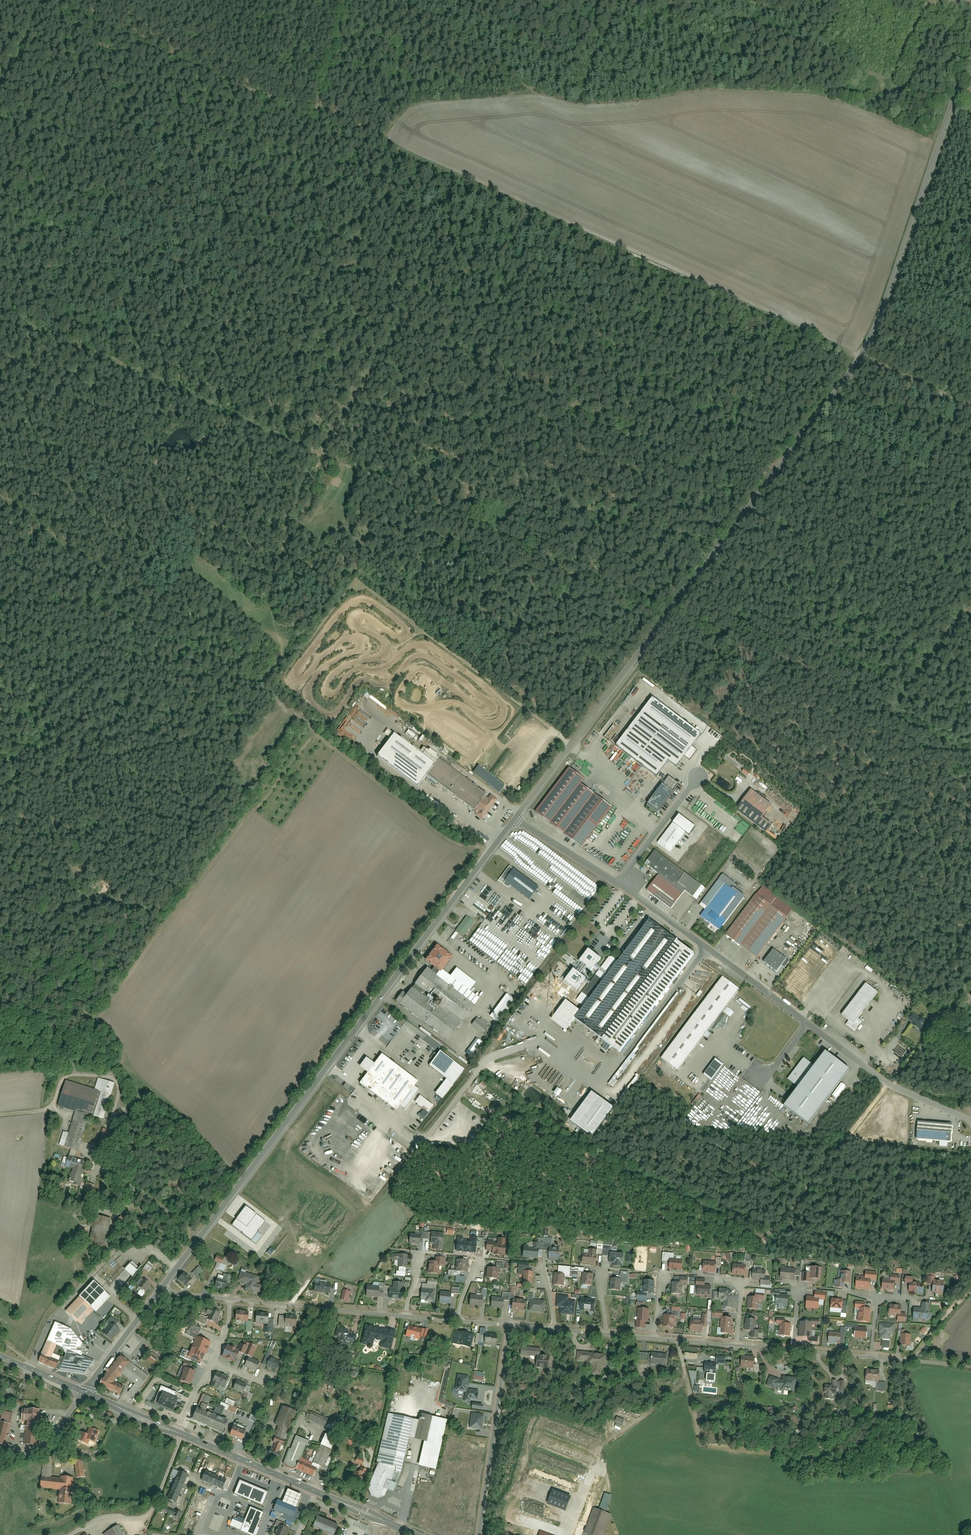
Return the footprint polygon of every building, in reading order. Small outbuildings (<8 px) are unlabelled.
[(653,698),(616,747),(657,777),(669,761),(677,767),(685,756),(689,759),(696,750),(692,746),(701,734),(653,698)] [(484,795),(422,748),(419,752),(394,733),(376,757),(417,788),(426,775),(472,810),(471,813),(481,821),(497,800),(487,792),(484,795)] [(570,767),(536,813),(581,847),(611,806),(580,783),(584,778),(570,767)] [(745,768),(741,773),(747,778),(751,773),(745,768)] [(679,783),(668,776),(646,806),(656,814),(679,783)] [(771,806),(750,791),(734,812),(764,834),(771,824),(762,817),(771,806)] [(679,815),(657,845),(670,854),(685,834),(688,836),(695,827),(679,815)] [(654,850),(644,864),(691,898),(701,884),(654,850)] [(514,870),(505,882),(529,899),(538,887),(514,870)] [(723,875),(701,903),(707,907),(699,917),(719,932),(743,900),(730,891),(735,885),(723,875)] [(755,895),(725,937),(757,959),(787,918),(774,908),(781,898),(764,886),(757,896),(755,895)] [(473,922),(466,918),(460,926),(456,931),(463,934),(473,922)] [(583,1007),(579,1012),(565,1001),(550,1021),(565,1032),(574,1020),(620,1054),(694,955),(648,921),(617,962),(583,1007)] [(435,947),(425,962),(440,973),(451,959),(435,947)] [(573,971),(565,983),(576,991),(583,982),(588,986),(590,984),(584,981),(585,979),(581,976),(587,969),(591,972),(596,967),(600,970),(601,968),(597,965),(601,960),(588,950),(579,963),(584,967),(578,974),(573,971)] [(772,951),(763,964),(776,973),(785,960),(772,951)] [(612,958),(609,958),(601,968),(600,970),(590,984),(588,986),(576,1002),(583,1007),(617,962),(612,958)] [(479,999),(444,973),(439,979),(426,969),(410,991),(411,992),(400,1007),(447,1041),(460,1023),(459,1022),(470,1007),(472,1009),(479,999)] [(722,977),(661,1059),(678,1072),(740,990),(722,977)] [(866,983),(842,1015),(849,1021),(846,1025),(855,1031),(862,1022),(858,1019),(878,992),(866,983)] [(508,996),(492,1019),(499,1024),(516,1002),(508,996)] [(913,1014),(909,1020),(915,1024),(914,1026),(920,1030),(926,1022),(920,1017),(919,1018),(913,1014)] [(477,1017),(473,1024),(485,1032),(490,1025),(477,1017)] [(470,1038),(465,1045),(475,1052),(480,1045),(470,1038)] [(438,1053),(429,1065),(447,1078),(435,1094),(442,1099),(463,1071),(438,1053)] [(787,1079),(798,1088),(784,1107),(807,1125),(848,1072),(825,1054),(814,1067),(803,1058),(787,1079)] [(404,1110),(418,1091),(414,1088),(418,1083),(381,1055),(373,1065),(365,1059),(359,1069),(367,1074),(359,1085),(382,1103),(395,1111),(399,1106),(404,1110)] [(74,1112),(63,1146),(76,1151),(87,1117),(92,1118),(93,1115),(103,1118),(114,1083),(98,1078),(93,1091),(65,1082),(57,1106),(74,1112)] [(420,1096),(414,1103),(428,1113),(434,1106),(420,1096)] [(951,1125),(918,1123),(917,1140),(950,1142),(951,1125)] [(83,1161),(69,1156),(64,1167),(71,1169),(66,1183),(78,1187),(84,1171),(80,1169),(83,1161)] [(95,1185),(86,1183),(84,1190),(92,1193),(95,1185)] [(246,1207),(233,1225),(250,1237),(264,1220),(246,1207)] [(110,1219),(95,1215),(88,1244),(103,1248),(110,1219)] [(443,1233),(430,1233),(430,1245),(443,1245),(443,1233)] [(407,1235),(407,1244),(419,1244),(419,1234),(407,1235)] [(463,1238),(457,1238),(456,1251),(475,1253),(476,1237),(471,1237),(471,1243),(467,1242),(467,1241),(463,1240),(463,1238)] [(486,1244),(485,1251),(492,1252),(492,1253),(504,1254),(505,1238),(497,1238),(497,1245),(486,1244)] [(537,1247),(522,1247),(522,1257),(537,1257),(537,1247)] [(549,1249),(548,1259),(560,1259),(560,1250),(549,1249)] [(582,1249),(582,1262),(596,1262),(597,1250),(582,1249)] [(610,1258),(609,1262),(624,1263),(624,1252),(610,1252),(610,1258)] [(663,1262),(669,1262),(669,1270),(683,1270),(683,1259),(674,1259),(674,1253),(663,1253),(663,1262)] [(397,1269),(407,1269),(407,1256),(396,1256),(397,1269)] [(428,1262),(428,1275),(438,1275),(438,1266),(445,1266),(445,1258),(435,1257),(434,1262),(428,1262)] [(715,1261),(703,1260),(703,1271),(715,1272),(715,1261)] [(455,1272),(467,1272),(467,1261),(455,1261),(455,1272)] [(495,1262),(495,1267),(487,1267),(486,1279),(496,1279),(497,1269),(503,1269),(503,1262),(495,1262)] [(745,1265),(733,1264),(732,1275),(745,1275),(745,1265)] [(197,1267),(191,1274),(196,1279),(202,1272),(197,1267)] [(781,1269),(781,1275),(776,1275),(776,1281),(783,1282),(783,1279),(795,1280),(795,1270),(781,1269)] [(810,1280),(821,1280),(821,1269),(810,1269),(810,1273),(802,1273),(802,1282),(810,1282),(810,1280)] [(523,1282),(533,1282),(533,1270),(523,1270),(523,1282)] [(754,1270),(753,1279),(761,1280),(764,1280),(764,1278),(765,1271),(754,1270)] [(844,1288),(844,1284),(850,1284),(850,1272),(840,1272),(840,1281),(834,1281),(834,1286),(840,1286),(840,1288),(844,1288)] [(870,1289),(871,1282),(875,1282),(876,1272),(865,1272),(865,1279),(858,1279),(857,1288),(870,1289)] [(241,1273),(239,1281),(247,1283),(245,1290),(261,1294),(263,1286),(256,1284),(258,1277),(241,1273)] [(582,1284),(592,1285),(593,1274),(582,1273),(582,1284)] [(181,1274),(175,1282),(185,1288),(191,1280),(181,1274)] [(552,1274),(552,1287),(563,1287),(563,1274),(552,1274)] [(620,1284),(629,1284),(629,1275),(620,1275),(620,1278),(620,1284)] [(901,1277),(891,1277),(891,1280),(883,1279),(882,1290),(893,1290),(893,1283),(900,1283),(901,1277)] [(928,1277),(927,1284),(933,1284),(932,1293),(944,1294),(945,1282),(934,1282),(934,1277),(928,1277)] [(215,1278),(213,1287),(224,1290),(226,1281),(215,1278)] [(610,1278),(610,1290),(620,1290),(620,1284),(620,1278),(610,1278)] [(761,1280),(761,1287),(772,1288),(773,1282),(770,1282),(770,1278),(764,1278),(764,1280),(761,1280)] [(920,1285),(912,1284),(913,1279),(905,1278),(905,1285),(909,1285),(908,1292),(919,1293),(920,1285)] [(75,1298),(76,1298),(64,1311),(77,1322),(81,1325),(87,1319),(86,1317),(91,1311),(96,1314),(111,1296),(90,1279),(75,1298)] [(135,1288),(144,1294),(150,1285),(142,1279),(135,1288)] [(434,1302),(434,1291),(437,1291),(437,1280),(426,1280),(426,1285),(421,1285),(421,1302),(434,1302)] [(642,1293),(653,1295),(655,1281),(644,1280),(642,1293)] [(671,1282),(671,1295),(682,1295),(682,1282),(680,1282),(671,1282)] [(315,1283),(314,1294),(329,1294),(329,1284),(315,1283)] [(389,1283),(388,1300),(402,1300),(403,1284),(389,1283)] [(704,1286),(697,1285),(696,1297),(710,1298),(711,1286),(704,1286)] [(378,1299),(378,1294),(383,1294),(383,1289),(378,1288),(378,1287),(366,1286),(365,1298),(378,1299)] [(724,1308),(733,1309),(734,1298),(727,1290),(719,1290),(719,1302),(724,1302),(724,1308)] [(342,1292),(342,1306),(352,1306),(352,1292),(342,1292)] [(757,1310),(757,1300),(763,1300),(764,1292),(755,1292),(755,1297),(748,1297),(747,1310),(757,1310)] [(440,1293),(440,1304),(450,1305),(450,1293),(440,1293)] [(815,1293),(814,1299),(806,1299),(805,1309),(819,1310),(819,1303),(825,1304),(825,1294),(815,1293)] [(786,1310),(786,1306),(788,1306),(788,1297),(780,1297),(780,1294),(772,1294),(771,1300),(775,1300),(775,1305),(779,1305),(779,1310),(786,1310)] [(469,1295),(469,1307),(481,1308),(482,1296),(469,1295)] [(568,1296),(557,1296),(557,1307),(561,1307),(561,1316),(574,1316),(574,1302),(568,1302),(568,1296)] [(594,1298),(580,1297),(579,1311),(593,1311),(594,1298)] [(491,1298),(491,1309),(503,1310),(503,1299),(491,1298)] [(831,1299),(831,1310),(842,1310),(842,1299),(831,1299)] [(530,1300),(529,1313),(544,1313),(544,1300),(530,1300)] [(512,1301),(511,1311),(524,1311),(524,1301),(512,1301)] [(914,1310),(914,1322),(929,1322),(928,1303),(922,1303),(922,1310),(914,1310)] [(891,1306),(890,1316),(900,1317),(901,1306),(891,1306)] [(858,1322),(869,1322),(870,1309),(864,1309),(858,1309),(858,1322)] [(645,1327),(645,1321),(649,1321),(649,1310),(638,1310),(638,1318),(636,1318),(636,1327),(645,1327)] [(671,1310),(670,1316),(664,1315),(663,1327),(674,1328),(674,1317),(680,1317),(680,1310),(671,1310)] [(234,1312),(234,1323),(248,1323),(248,1312),(234,1312)] [(714,1312),(713,1319),(715,1319),(715,1322),(722,1323),(722,1328),(731,1328),(731,1317),(722,1317),(722,1312),(714,1312)] [(222,1316),(213,1313),(203,1316),(201,1321),(217,1327),(222,1316)] [(257,1313),(257,1324),(267,1324),(266,1331),(274,1332),(275,1319),(267,1313),(257,1313)] [(703,1326),(709,1326),(709,1313),(702,1313),(702,1319),(689,1318),(689,1331),(703,1332),(703,1326)] [(284,1315),(284,1325),(295,1325),(296,1315),(284,1315)] [(102,1334),(111,1341),(119,1330),(114,1327),(118,1322),(110,1316),(107,1321),(110,1323),(102,1334)] [(745,1318),(745,1330),(754,1330),(754,1318),(745,1318)] [(48,1341),(56,1345),(68,1350),(63,1363),(60,1372),(88,1377),(97,1363),(82,1356),(86,1347),(71,1328),(54,1321),(46,1340),(48,1341)] [(812,1323),(810,1323),(801,1322),(800,1336),(809,1337),(811,1337),(812,1323)] [(779,1337),(789,1337),(789,1324),(784,1324),(779,1324),(779,1326),(779,1337)] [(385,1330),(365,1325),(361,1344),(371,1346),(373,1340),(380,1342),(379,1348),(390,1350),(395,1329),(385,1327),(385,1330)] [(896,1325),(880,1325),(880,1334),(882,1335),(882,1341),(884,1341),(891,1341),(891,1335),(896,1335),(896,1325)] [(408,1327),(406,1338),(419,1340),(421,1329),(408,1327)] [(867,1329),(854,1328),(854,1338),(867,1339),(867,1329)] [(339,1337),(338,1343),(345,1345),(346,1341),(350,1342),(352,1335),(349,1335),(348,1333),(347,1331),(345,1331),(345,1330),(344,1329),(342,1329),(341,1329),(337,1329),(336,1336),(339,1337)] [(427,1340),(429,1331),(422,1330),(420,1339),(427,1340)] [(452,1343),(471,1348),(474,1334),(455,1330),(452,1343)] [(483,1334),(483,1344),(496,1345),(497,1335),(483,1334)] [(829,1334),(829,1343),(840,1344),(841,1334),(829,1334)] [(907,1346),(911,1346),(911,1343),(912,1335),(902,1335),(902,1346),(907,1346)] [(190,1353),(205,1359),(211,1343),(197,1337),(190,1353)] [(50,1357),(56,1345),(48,1341),(39,1361),(60,1372),(63,1363),(50,1357)] [(247,1347),(244,1354),(251,1357),(256,1347),(249,1343),(247,1347)] [(247,1347),(241,1344),(238,1351),(226,1346),(222,1356),(236,1362),(239,1355),(243,1357),(244,1354),(247,1347)] [(540,1347),(520,1346),(520,1355),(536,1356),(536,1367),(550,1368),(551,1356),(539,1355),(540,1347)] [(608,1355),(578,1352),(577,1361),(586,1361),(585,1366),(592,1367),(592,1376),(601,1376),(601,1368),(607,1369),(608,1355)] [(651,1352),(650,1364),(667,1365),(668,1353),(651,1352)] [(153,1353),(148,1359),(154,1364),(158,1358),(157,1358),(158,1357),(153,1353)] [(151,1377),(121,1355),(98,1386),(121,1397),(124,1388),(114,1383),(122,1374),(135,1381),(128,1391),(137,1398),(151,1377)] [(740,1356),(740,1369),(746,1369),(746,1372),(753,1372),(753,1356),(740,1356)] [(248,1357),(245,1366),(258,1372),(262,1363),(248,1357)] [(272,1357),(268,1365),(278,1369),(281,1361),(272,1357)] [(704,1362),(703,1374),(716,1375),(716,1363),(704,1362)] [(180,1381),(191,1385),(197,1373),(185,1368),(180,1381)] [(866,1370),(866,1386),(879,1386),(879,1370),(866,1370)] [(218,1371),(212,1385),(218,1388),(220,1384),(227,1387),(232,1377),(218,1371)] [(473,1380),(483,1381),(484,1373),(474,1372),(473,1380)] [(471,1399),(477,1400),(479,1390),(468,1389),(469,1383),(468,1382),(468,1377),(457,1375),(455,1388),(456,1389),(456,1391),(465,1392),(464,1402),(470,1402),(471,1399)] [(780,1389),(796,1390),(796,1376),(781,1375),(780,1389)] [(831,1399),(831,1393),(836,1394),(837,1387),(836,1386),(836,1381),(833,1380),(832,1386),(825,1385),(825,1392),(826,1393),(825,1399),(831,1399)] [(236,1381),(232,1390),(243,1395),(247,1386),(236,1381)] [(162,1391),(156,1405),(172,1411),(177,1397),(162,1391)] [(206,1394),(203,1401),(210,1404),(213,1397),(206,1394)] [(219,1404),(215,1414),(222,1417),(226,1407),(219,1404)] [(280,1426),(276,1437),(286,1441),(299,1411),(285,1406),(277,1425),(280,1426)] [(198,1407),(192,1420),(222,1433),(228,1420),(222,1417),(215,1414),(198,1407)] [(39,1410),(21,1408),(20,1421),(26,1422),(24,1445),(37,1446),(39,1410)] [(311,1414),(308,1421),(326,1428),(329,1421),(311,1414)] [(401,1474),(413,1420),(388,1414),(376,1463),(379,1463),(378,1465),(368,1488),(370,1496),(377,1499),(384,1497),(387,1490),(393,1493),(396,1485),(391,1482),(395,1472),(401,1474)] [(470,1428),(481,1429),(483,1416),(472,1414),(470,1428)] [(424,1442),(430,1417),(421,1415),(420,1421),(413,1420),(409,1439),(424,1442)] [(436,1470),(447,1421),(430,1417),(424,1442),(418,1466),(436,1470)] [(622,1427),(625,1420),(617,1417),(614,1424),(622,1427)] [(11,1425),(0,1421),(0,1443),(4,1444),(11,1425)] [(235,1426),(230,1436),(242,1442),(247,1432),(235,1426)] [(86,1443),(98,1447),(102,1432),(90,1429),(86,1443)] [(290,1448),(284,1464),(296,1468),(307,1440),(297,1436),(292,1449),(290,1448)] [(266,1457),(278,1462),(285,1444),(274,1439),(266,1457)] [(334,1451),(321,1445),(313,1462),(326,1468),(334,1451)] [(84,1460),(76,1461),(76,1475),(85,1475),(84,1460)] [(302,1461),(299,1468),(307,1472),(316,1476),(319,1469),(302,1461)] [(356,1470),(351,1481),(362,1486),(367,1475),(356,1470)] [(205,1471),(201,1481),(212,1485),(216,1476),(205,1471)] [(175,1481),(184,1485),(188,1476),(179,1472),(175,1481)] [(41,1477),(40,1488),(59,1490),(57,1504),(72,1506),(75,1477),(60,1476),(60,1479),(41,1477)] [(216,1476),(212,1485),(223,1490),(227,1480),(216,1476)] [(240,1480),(234,1494),(262,1506),(268,1492),(240,1480)] [(171,1490),(180,1494),(184,1485),(175,1481),(171,1490)] [(551,1489),(546,1505),(564,1511),(570,1496),(551,1489)] [(167,1499),(176,1503),(180,1494),(171,1490),(167,1499)] [(293,1517),(296,1510),(302,1495),(287,1490),(283,1502),(278,1500),(274,1510),(293,1517)] [(605,1494),(599,1509),(606,1512),(612,1496),(605,1494)] [(234,1504),(216,1497),(213,1504),(232,1511),(234,1504)] [(248,1534),(254,1534),(263,1513),(250,1508),(243,1525),(241,1531),(240,1532),(248,1534)] [(584,1534),(604,1534),(611,1516),(594,1509),(584,1534)] [(317,1516),(312,1527),(332,1534),(337,1524),(317,1516)] [(241,1531),(243,1525),(232,1520),(230,1526),(241,1531)] [(278,1524),(274,1534),(285,1534),(288,1528),(278,1524)] [(103,1534),(123,1534),(117,1526),(103,1534)]
